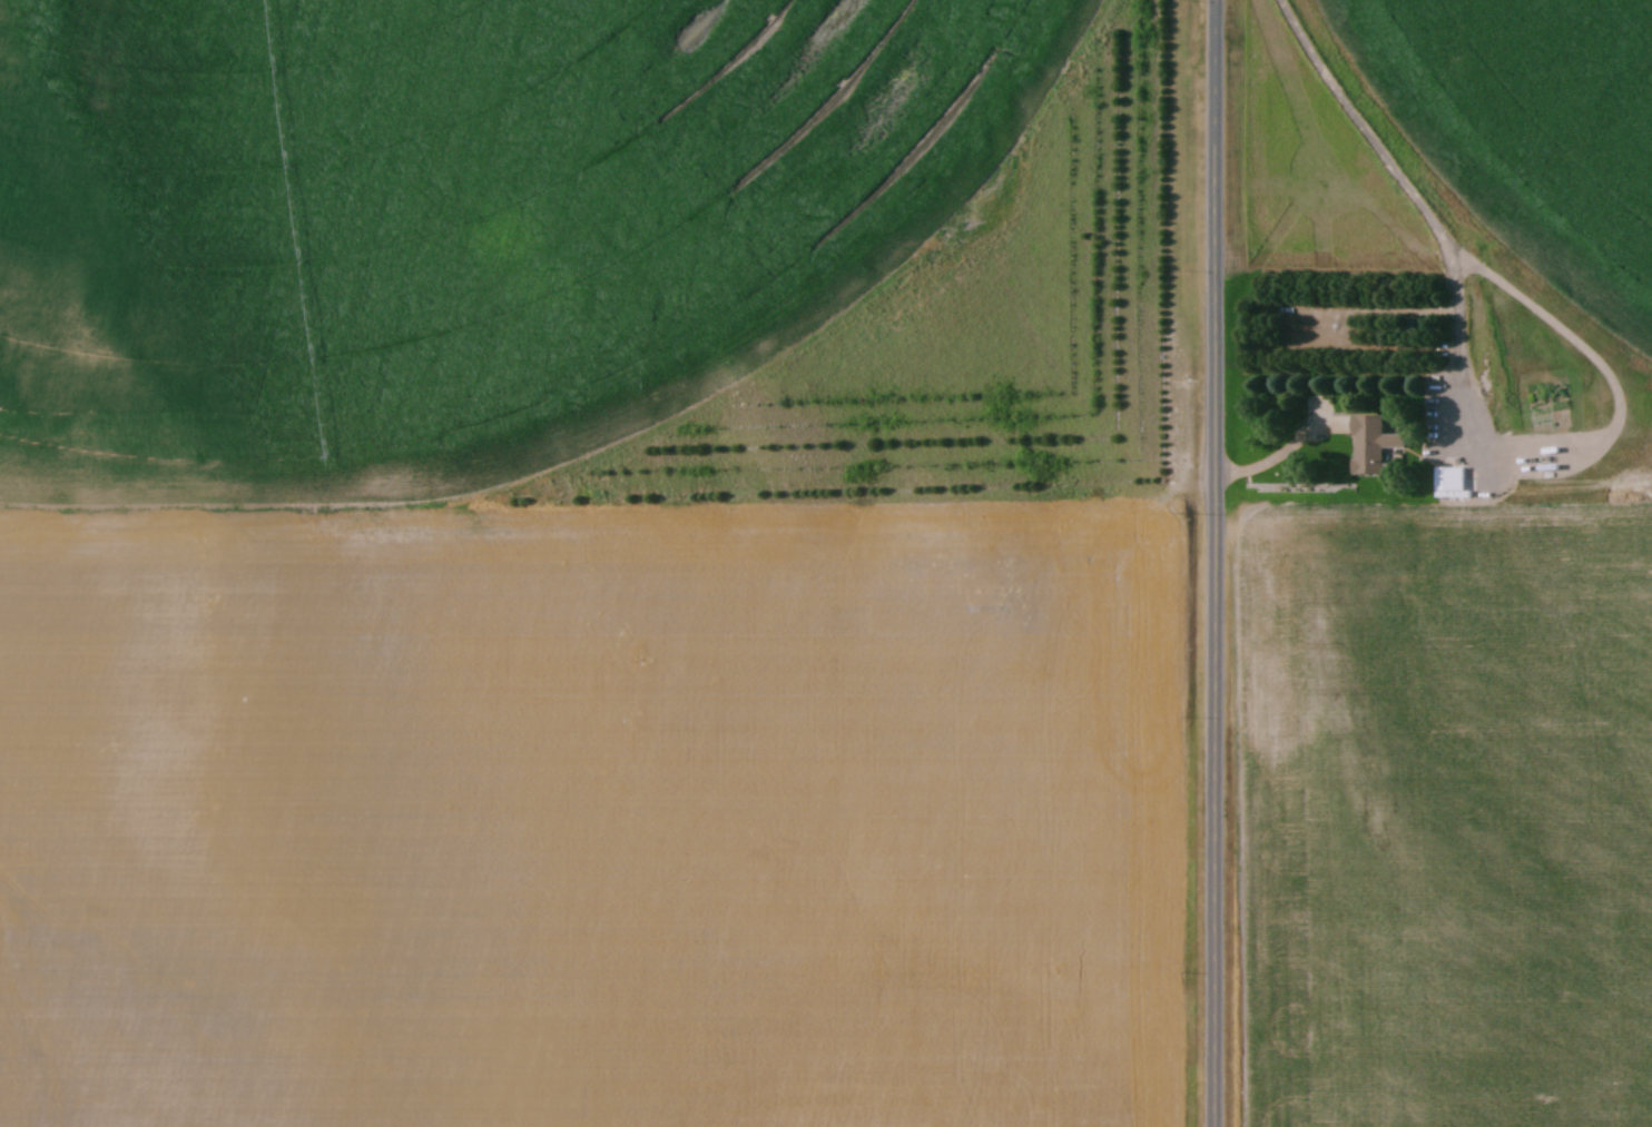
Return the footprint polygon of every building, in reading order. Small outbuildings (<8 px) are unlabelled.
[(1411,437),(1388,437),(1388,418),(1357,418),(1357,478),(1388,478),(1388,451),(1411,451),(1411,437)] [(1439,468),(1439,492),(1476,492),(1476,482),(1468,482),(1468,468),(1439,468)]
